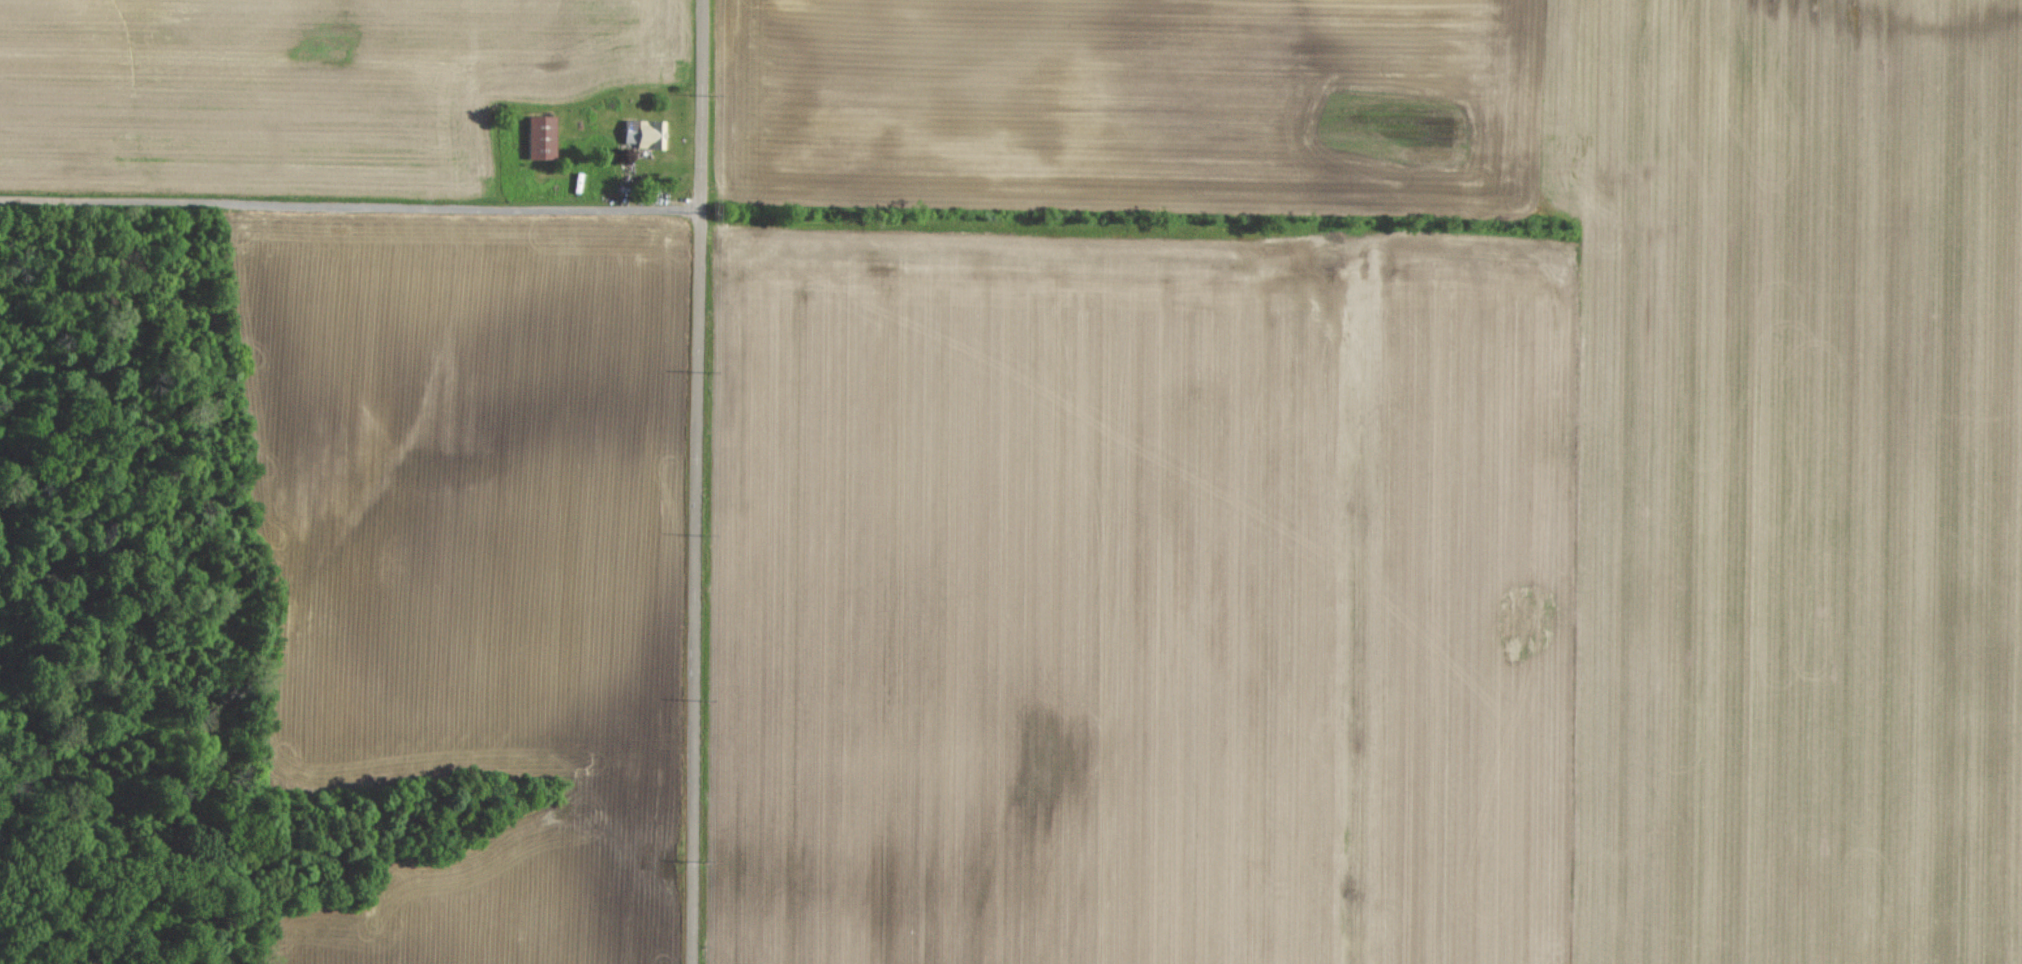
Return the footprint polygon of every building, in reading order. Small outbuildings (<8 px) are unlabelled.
[(550,114),(524,114),(525,157),(551,156),(550,114)]
